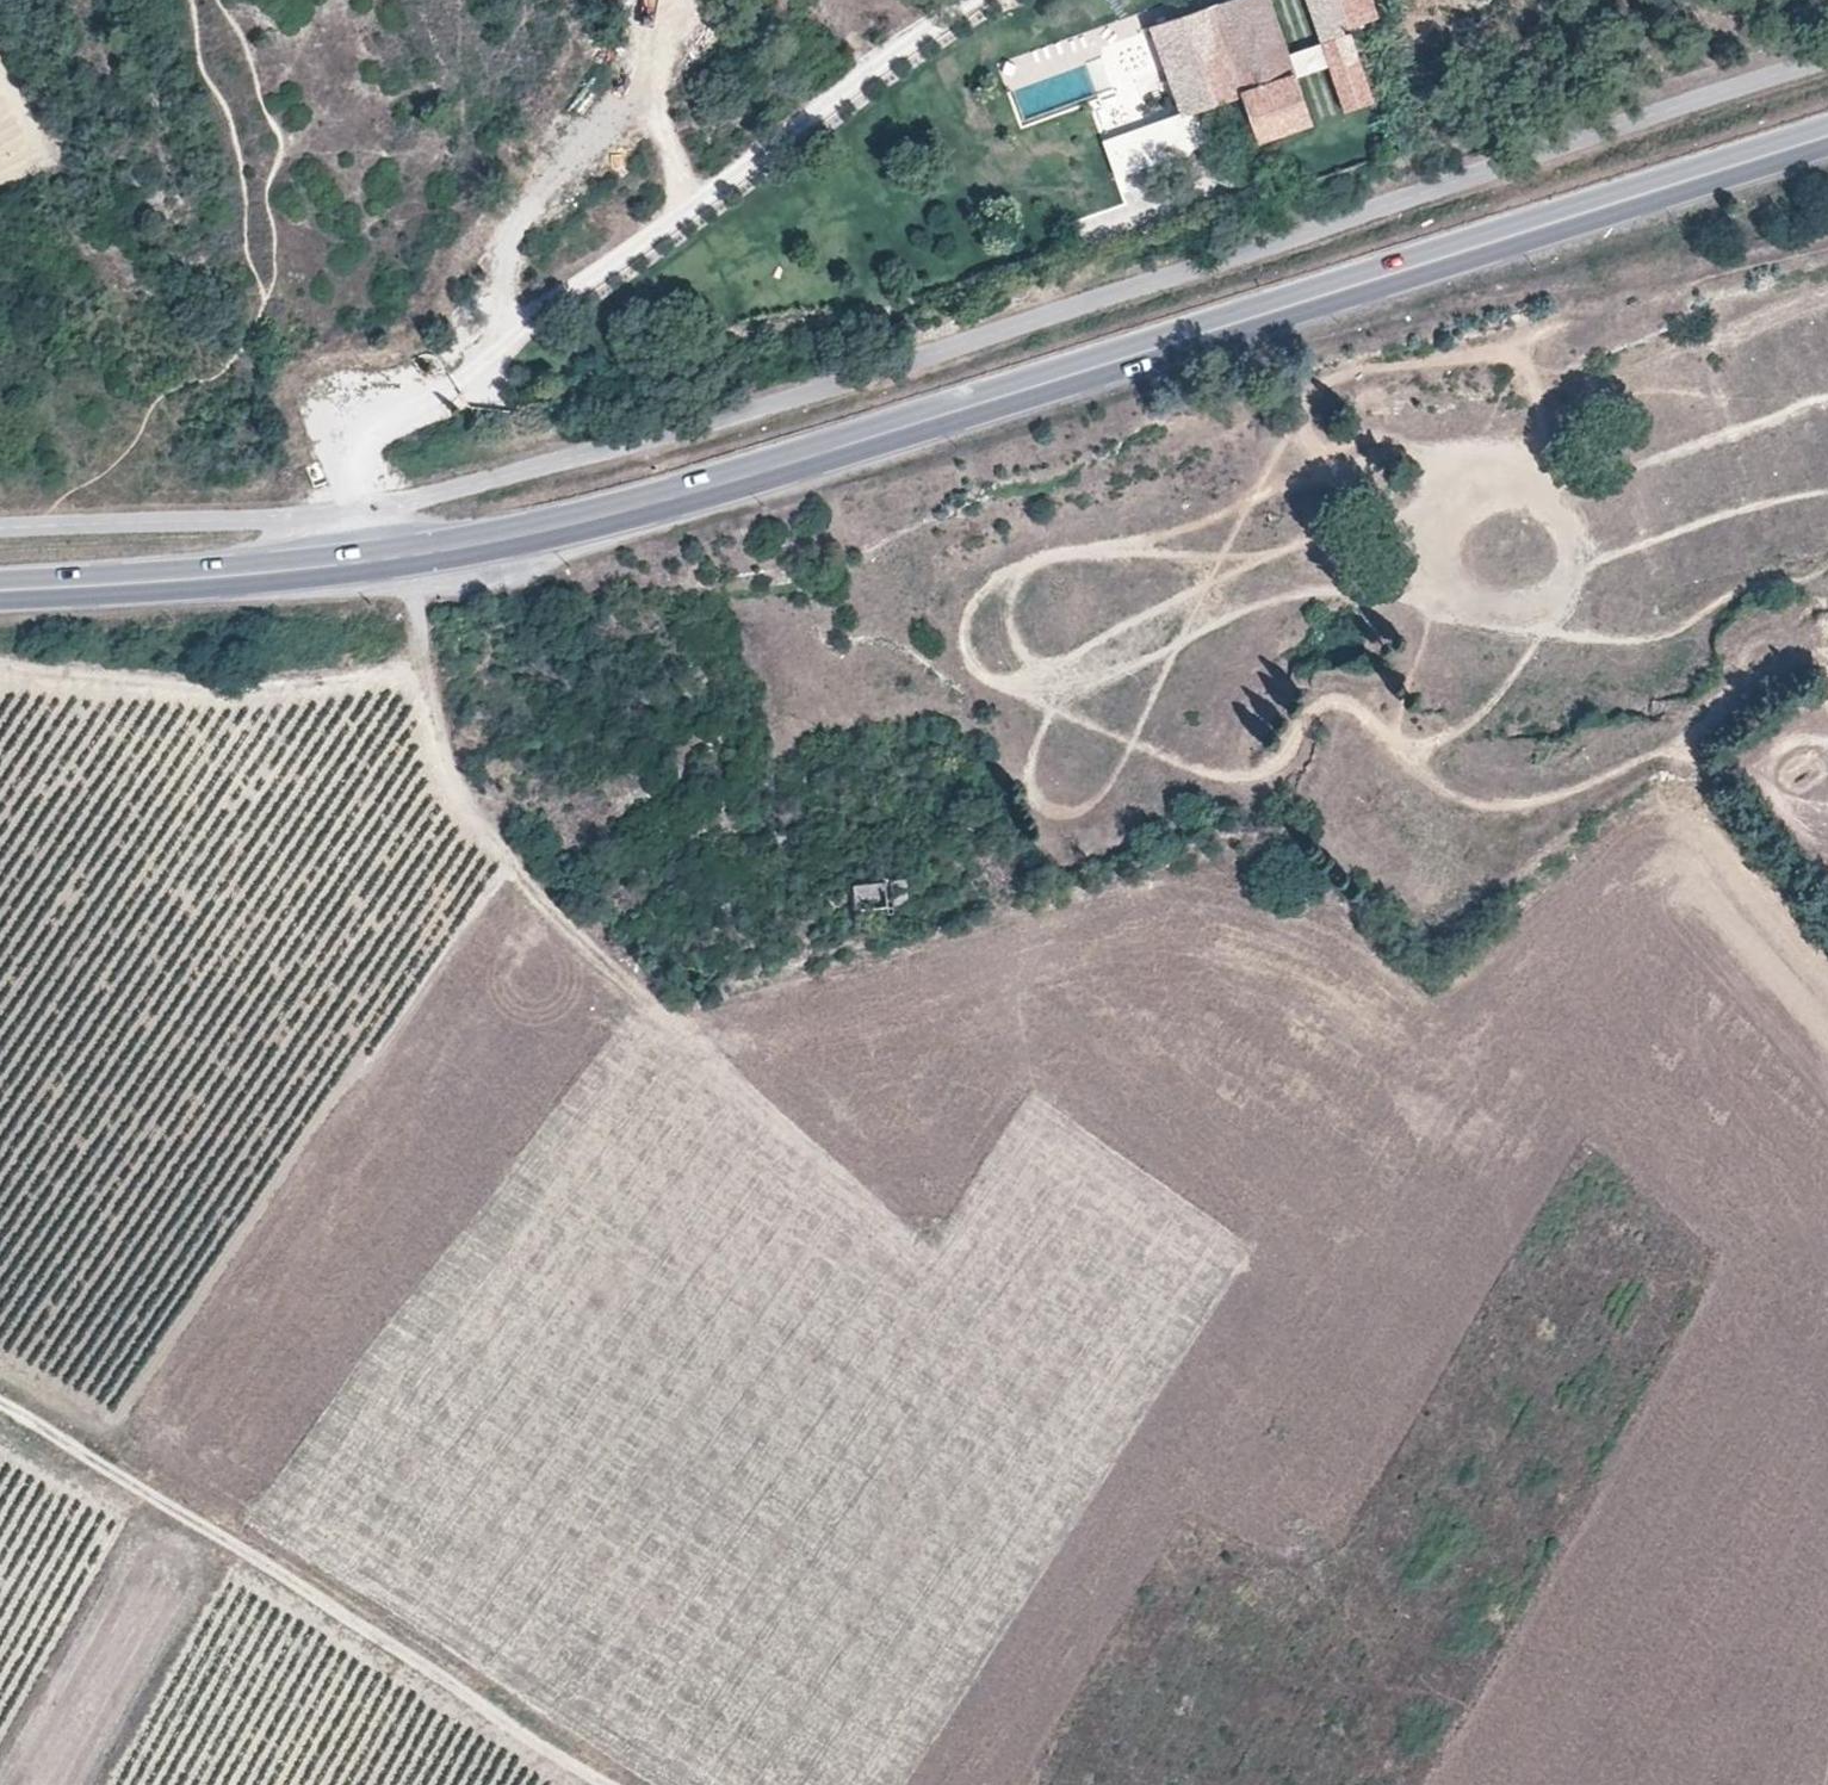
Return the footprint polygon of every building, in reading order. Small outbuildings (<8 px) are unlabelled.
[(1269,0),(1223,0),(1150,25),(1181,116),(1243,95),(1260,143),(1313,125),(1269,0)] [(1372,0),(1305,0),(1343,113),(1376,102),(1351,28),(1378,19),(1372,0)] [(906,877),(854,883),(856,910),(908,904),(906,877)]
